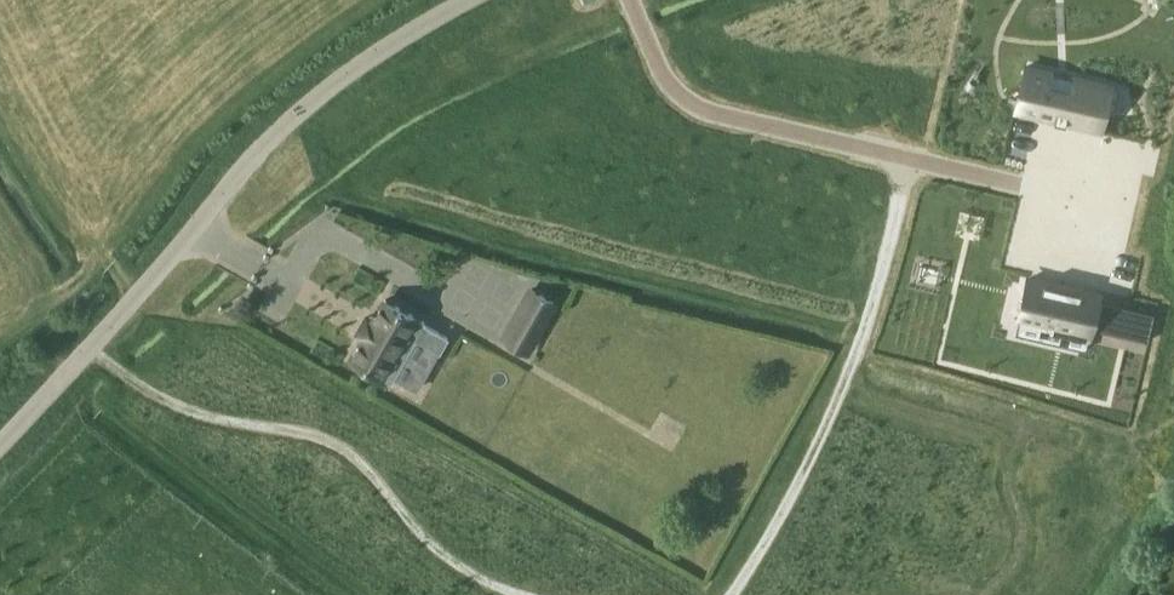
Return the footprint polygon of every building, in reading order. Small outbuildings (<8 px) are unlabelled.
[(1026,66),(1016,109),(1055,118),(1054,120),(1057,120),(1057,118),(1064,120),(1064,122),(1066,123),(1066,120),(1090,126),(1100,83),(1026,66)] [(1020,316),(1019,321),(1045,327),(1047,322),(1091,332),(1092,328),(1098,299),(1099,294),(1028,278),(1020,316)] [(554,302),(531,289),(504,337),(526,350),(554,302)] [(425,322),(385,299),(352,358),(392,381),(416,338),(440,351),(448,337),(424,324),(425,322)] [(1126,306),(1120,334),(1148,341),(1155,312),(1126,306)]
